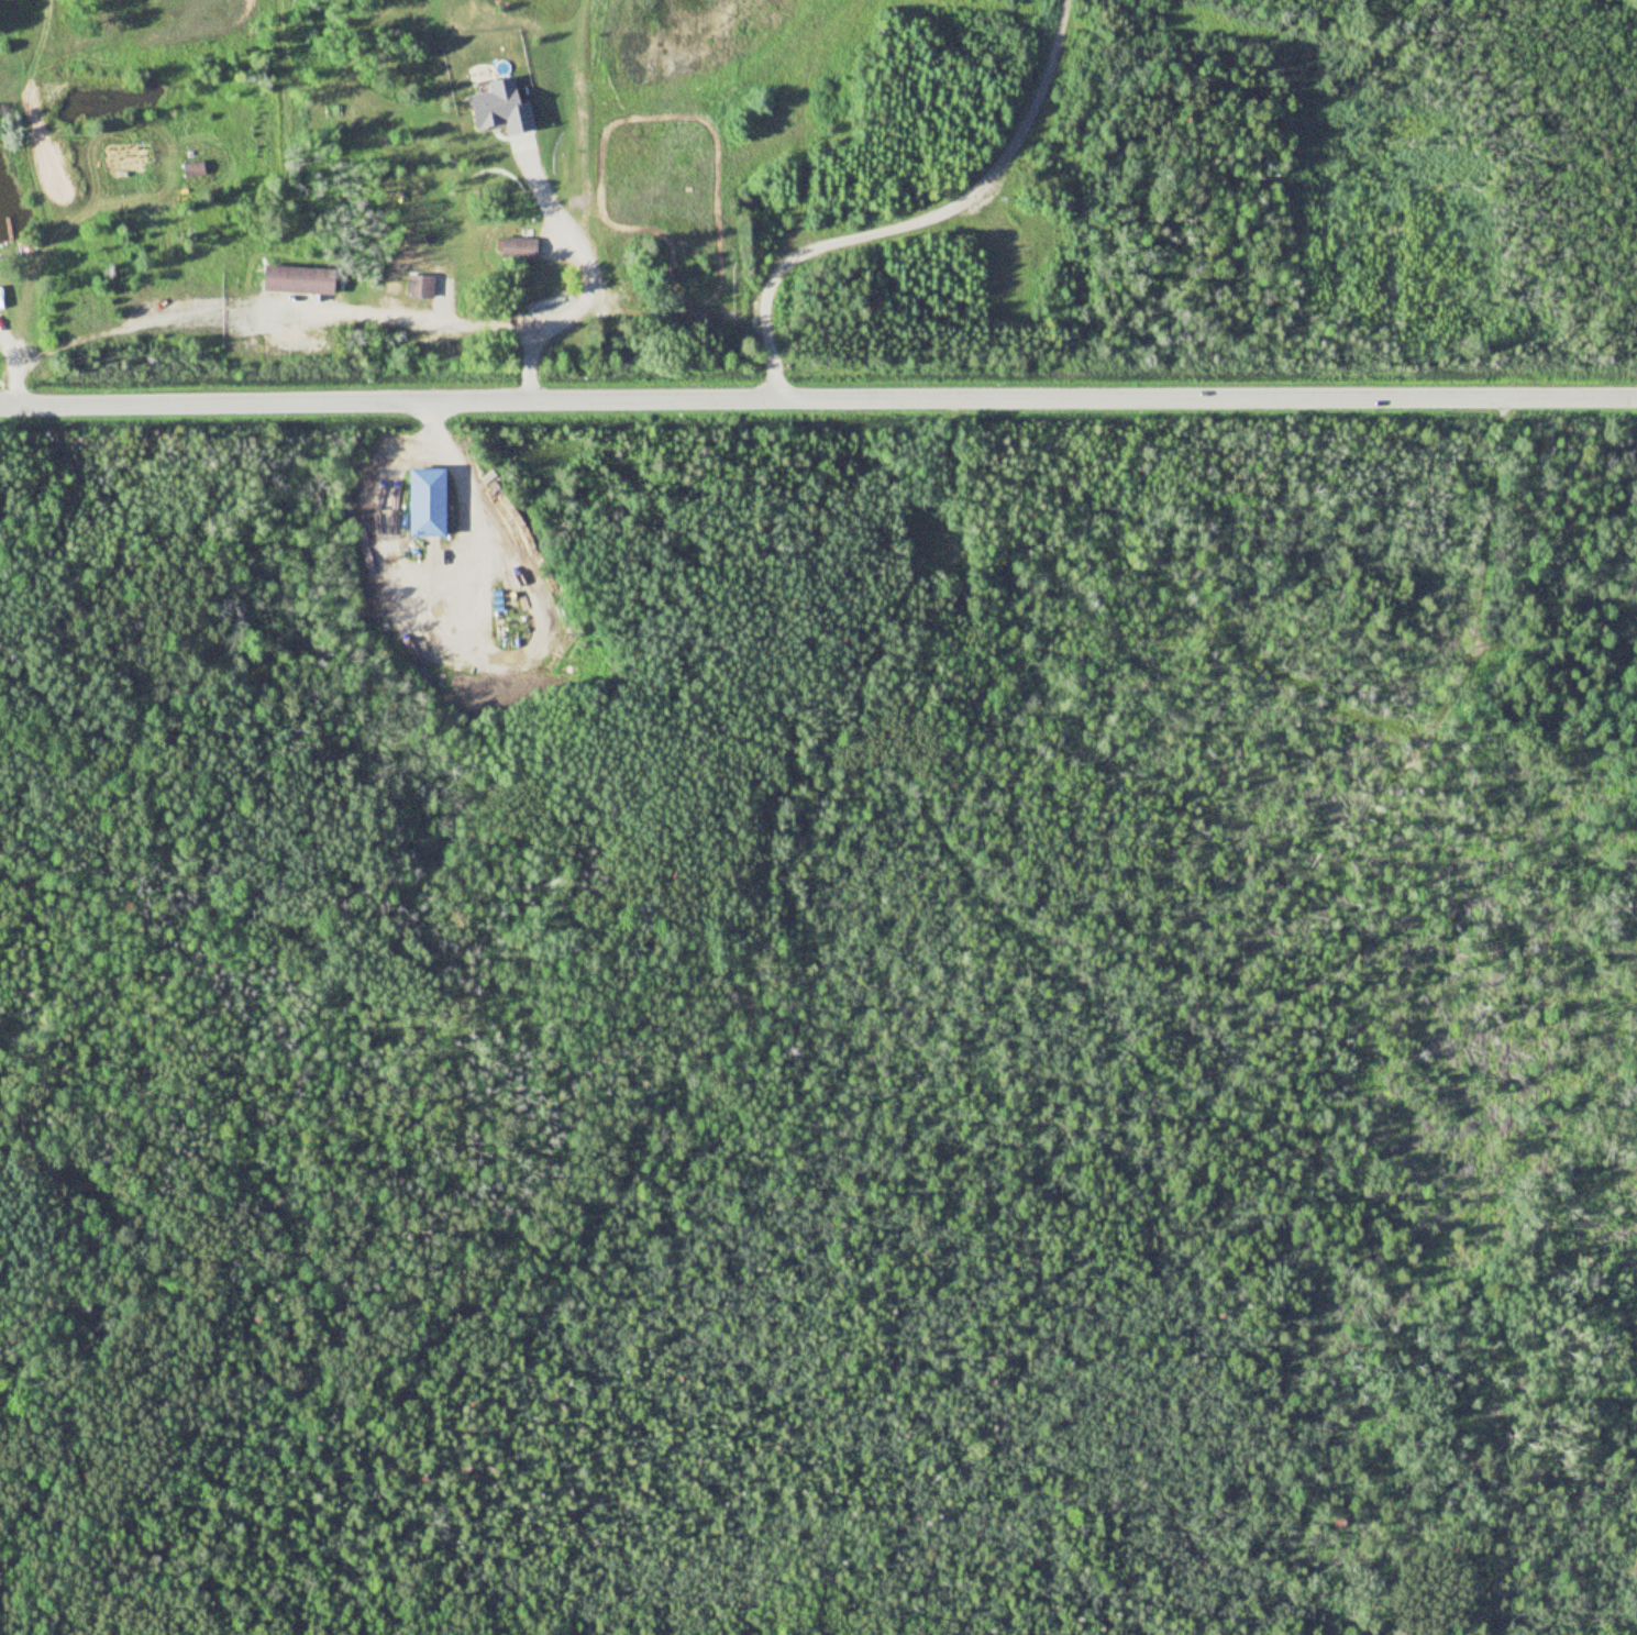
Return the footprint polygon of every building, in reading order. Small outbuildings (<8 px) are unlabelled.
[(538,242),(503,237),(500,257),(536,262),(538,242)] [(265,293),(337,295),(338,269),(266,266),(265,293)] [(434,276),(406,276),(406,298),(434,298),(434,276)] [(449,539),(449,470),(412,470),(412,539),(449,539)]
